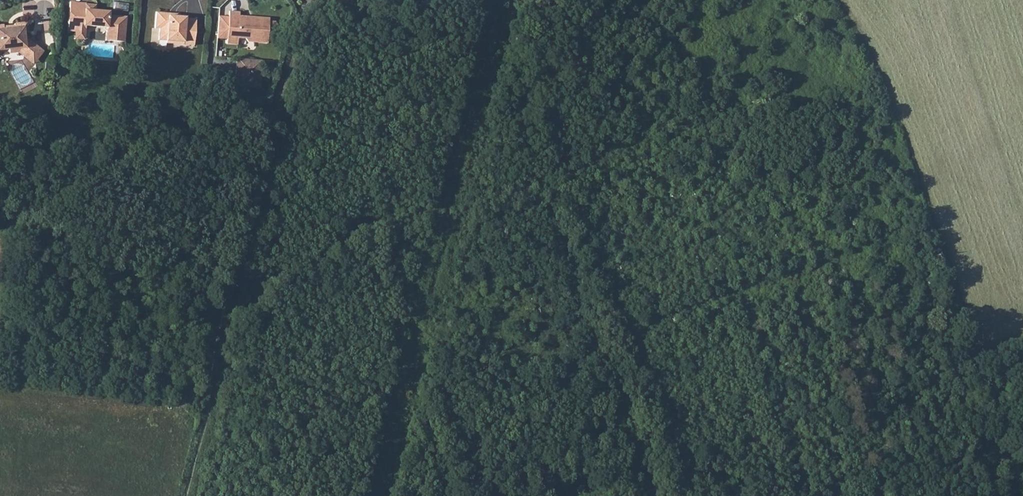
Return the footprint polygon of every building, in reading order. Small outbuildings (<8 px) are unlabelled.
[(69,31),(75,31),(85,32),(86,26),(106,27),(110,32),(110,40),(124,41),(126,16),(109,15),(109,11),(95,10),(95,5),(86,4),(85,3),(70,2),(68,24),(70,25),(69,31)] [(226,38),(226,43),(236,44),(237,38),(245,38),(248,41),(267,43),(267,34),(274,35),(277,31),(278,25),(275,21),(269,20),(269,17),(239,15),(239,11),(228,11),(228,16),(227,30),(217,29),(217,38),(226,38)] [(156,12),(155,27),(160,28),(159,39),(173,40),(175,43),(194,44),(196,19),(186,18),(186,17),(171,16),(171,17),(169,17),(169,13),(156,12)] [(218,15),(217,29),(227,30),(228,16),(218,15)] [(28,59),(38,47),(28,39),(25,40),(24,33),(28,33),(27,23),(15,24),(15,28),(4,29),(4,25),(0,26),(0,50),(19,48),(19,52),(28,59)] [(85,32),(75,31),(75,39),(85,40),(85,32)] [(38,47),(28,59),(33,63),(43,51),(38,47)] [(261,60),(237,58),(234,85),(259,87),(261,60)]
